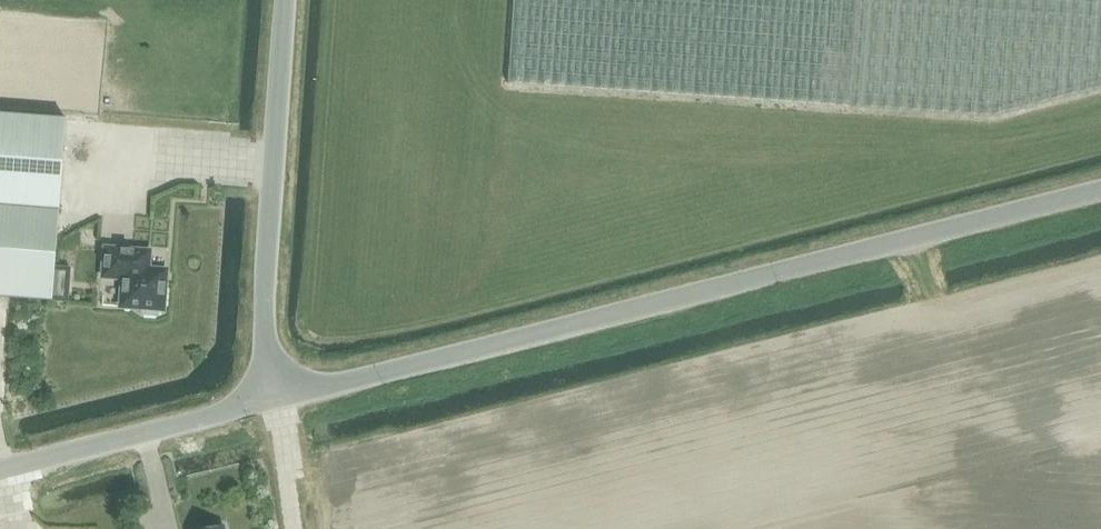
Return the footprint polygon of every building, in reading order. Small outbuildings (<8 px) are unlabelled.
[(509,91),(992,119),(1100,90),(1100,0),(515,0),(509,91)] [(59,210),(66,120),(0,115),(0,206),(59,210)] [(52,301),(59,212),(0,207),(0,296),(52,301)] [(150,253),(105,249),(103,278),(123,280),(121,308),(142,310),(143,315),(157,316),(159,311),(164,312),(166,283),(162,283),(162,276),(166,276),(167,272),(149,270),(150,253)]
